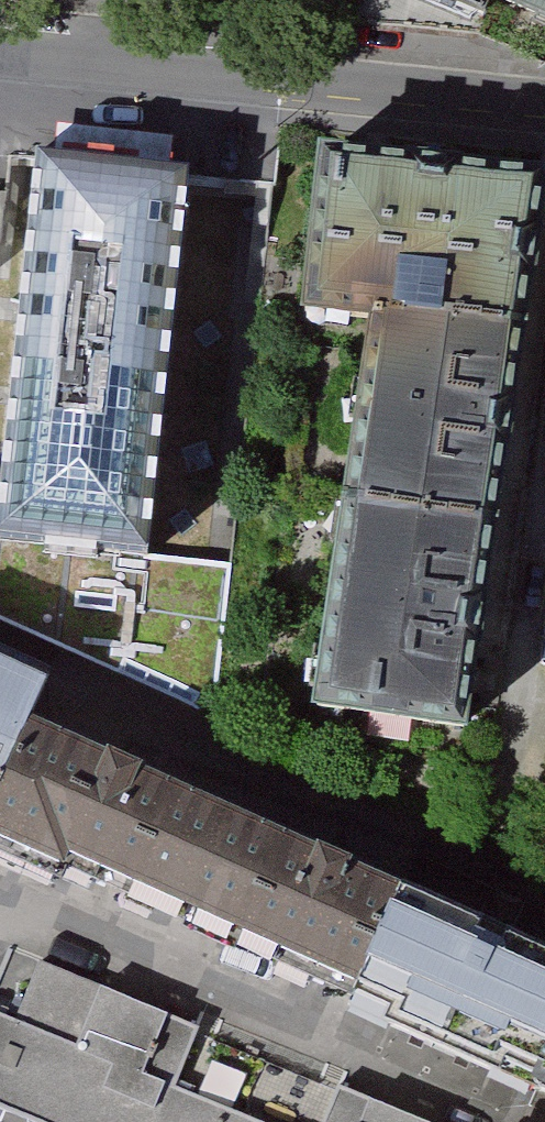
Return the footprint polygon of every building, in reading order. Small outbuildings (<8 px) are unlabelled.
[(490,0),(446,0),(483,17),(490,0)] [(544,20),(544,0),(499,0),(544,20)] [(386,320),(381,352),(514,370),(540,180),(336,151),(313,310),(386,320)] [(41,159),(0,526),(0,620),(208,715),(231,566),(154,554),(190,177),(41,159)] [(486,568),(514,370),(381,352),(354,549),(486,568)] [(464,725),(486,568),(354,549),(332,707),(464,725)] [(0,674),(0,851),(65,880),(71,868),(37,798),(65,738),(33,723),(44,695),(0,674)] [(117,882),(123,869),(164,779),(65,738),(37,798),(71,868),(117,882)] [(402,882),(164,779),(123,869),(359,973),(402,882)] [(402,882),(359,973),(353,988),(544,1075),(544,945),(402,882)] [(243,1118),(170,1089),(183,1059),(197,1031),(38,962),(25,991),(12,1021),(0,1017),(0,1111),(26,1121),(252,1121),(243,1118)] [(337,1086),(321,1121),(422,1121),(337,1086)]
